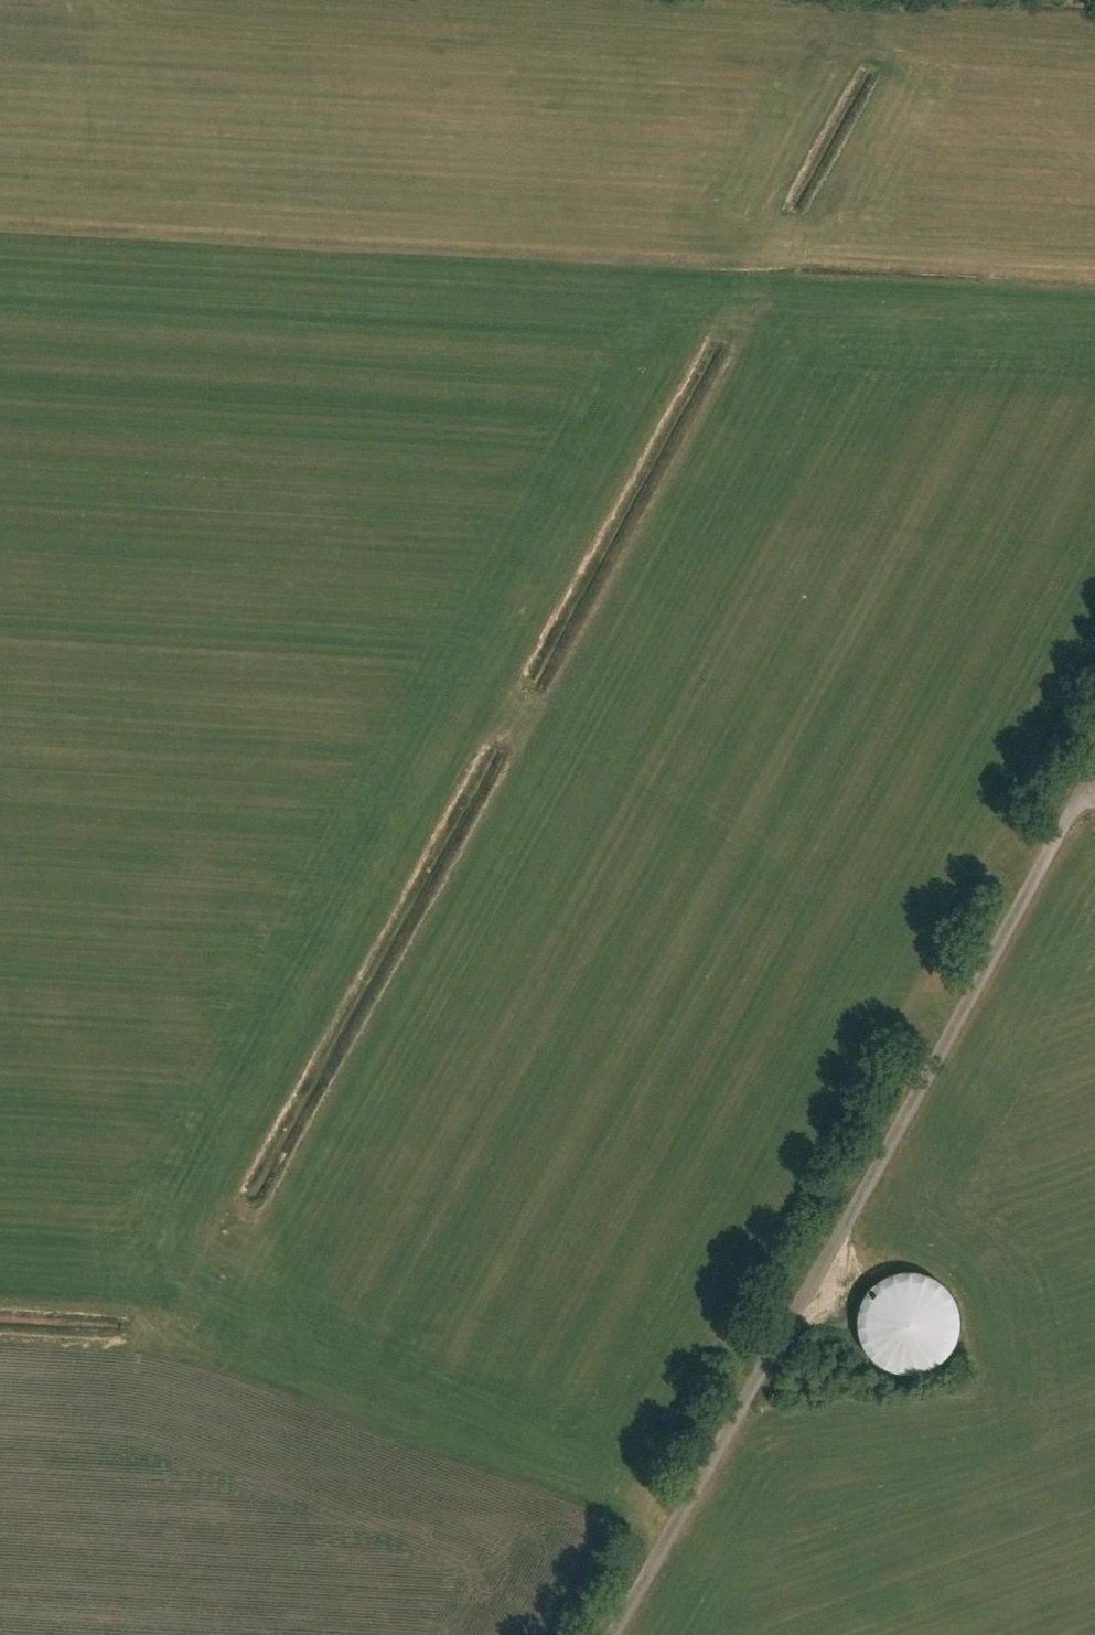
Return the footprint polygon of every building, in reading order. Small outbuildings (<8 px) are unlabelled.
[(857,1322),(857,1327),(858,1331),(859,1335),(860,1340),(862,1344),(864,1348),(866,1352),(869,1355),(872,1358),(875,1361),(879,1364),(883,1367),(887,1369),(891,1370),(895,1372),(899,1373),(904,1373),(908,1373),(913,1373),(917,1373),(922,1372),(926,1370),(930,1369),(934,1367),(938,1364),(941,1361),(945,1358),(948,1355),(951,1352),(953,1348),(955,1344),(957,1340),(958,1335),(959,1331),(960,1326),(960,1322),(960,1318),(959,1313),(958,1309),(957,1304),(955,1300),(953,1296),(951,1292),(948,1289),(945,1286),(941,1283),(938,1280),(934,1277),(930,1275),(926,1274),(922,1272),(917,1271),(913,1271),(908,1271),(904,1271),(899,1271),(895,1272),(891,1274),(887,1275),(883,1277),(879,1280),(875,1283),(872,1286),(869,1289),(866,1292),(864,1296),(862,1300),(860,1304),(859,1309),(858,1313),(857,1318),(857,1322)]
